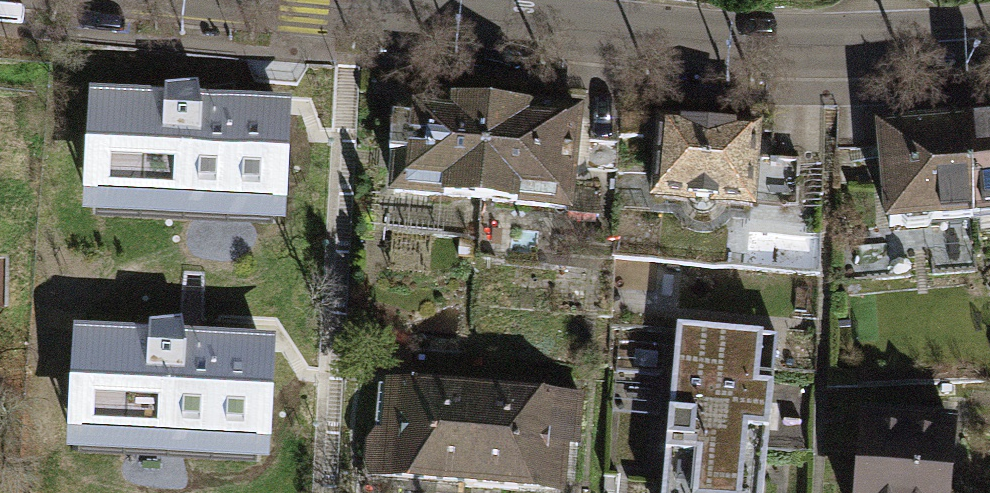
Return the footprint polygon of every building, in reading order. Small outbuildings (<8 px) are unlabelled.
[(164,107),(98,103),(93,197),(276,208),(281,113),(200,109),(198,85),(165,89),(164,107)] [(395,190),(478,198),(487,102),(403,94),(401,118),(391,117),(387,157),(398,159),(395,190)] [(575,111),(487,102),(478,198),(564,206),(567,174),(577,175),(581,137),(572,136),(575,111)] [(755,123),(662,116),(656,196),(749,204),(755,123)] [(964,122),(973,217),(989,216),(989,120),(964,122)] [(888,225),(973,217),(964,122),(879,130),(888,225)] [(147,344),(81,340),(77,436),(260,446),(266,350),(185,346),(182,322),(148,327),(147,344)] [(679,324),(663,492),(760,492),(770,389),(755,388),(760,332),(679,324)] [(373,477),(468,485),(475,390),(393,385),(390,430),(374,431),(366,443),(365,462),(373,477)] [(580,398),(475,390),(468,485),(553,491),(557,427),(577,429),(580,398)] [(865,419),(856,492),(946,492),(953,429),(865,419)]
